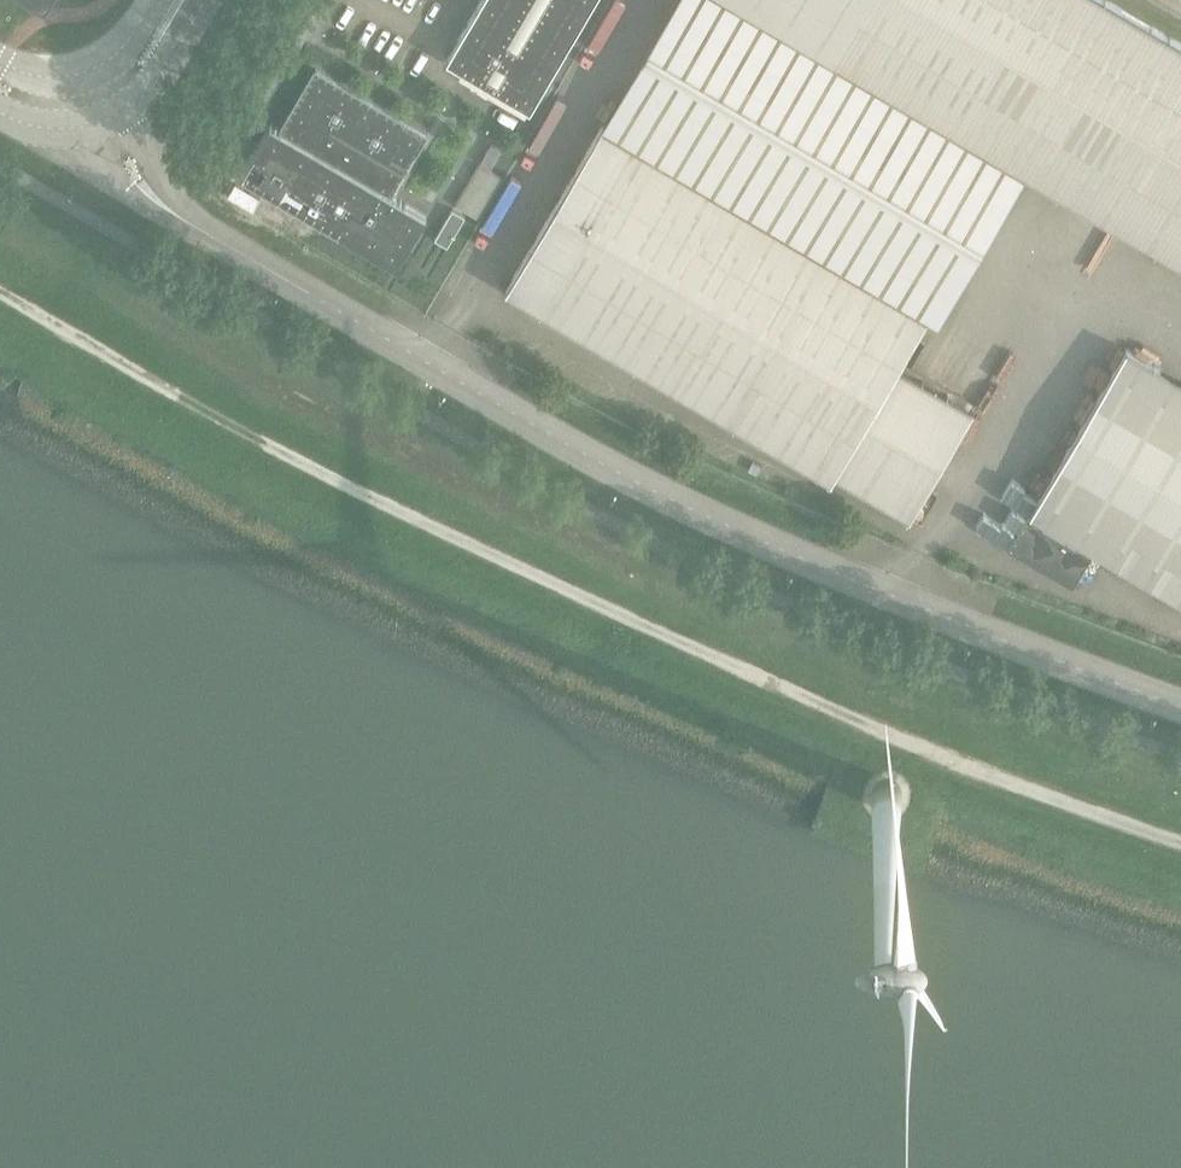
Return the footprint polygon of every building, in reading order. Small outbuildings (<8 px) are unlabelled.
[(447,60),(531,109),(595,0),(481,0),(447,60)] [(1105,0),(733,0),(1180,263),(1180,44),(1105,0)] [(281,129),(271,123),(241,175),(397,266),(427,215),(392,195),(428,135),(316,69),(281,129)] [(832,479),(898,367),(928,316),(603,125),(507,288),(832,479)] [(198,142),(188,136),(183,145),(180,149),(191,155),(193,151),(198,142)] [(505,177),(481,163),(457,204),(481,218),(505,177)] [(1008,549),(1073,588),(1096,549),(1180,599),(1180,380),(1127,348),(1008,549)]
